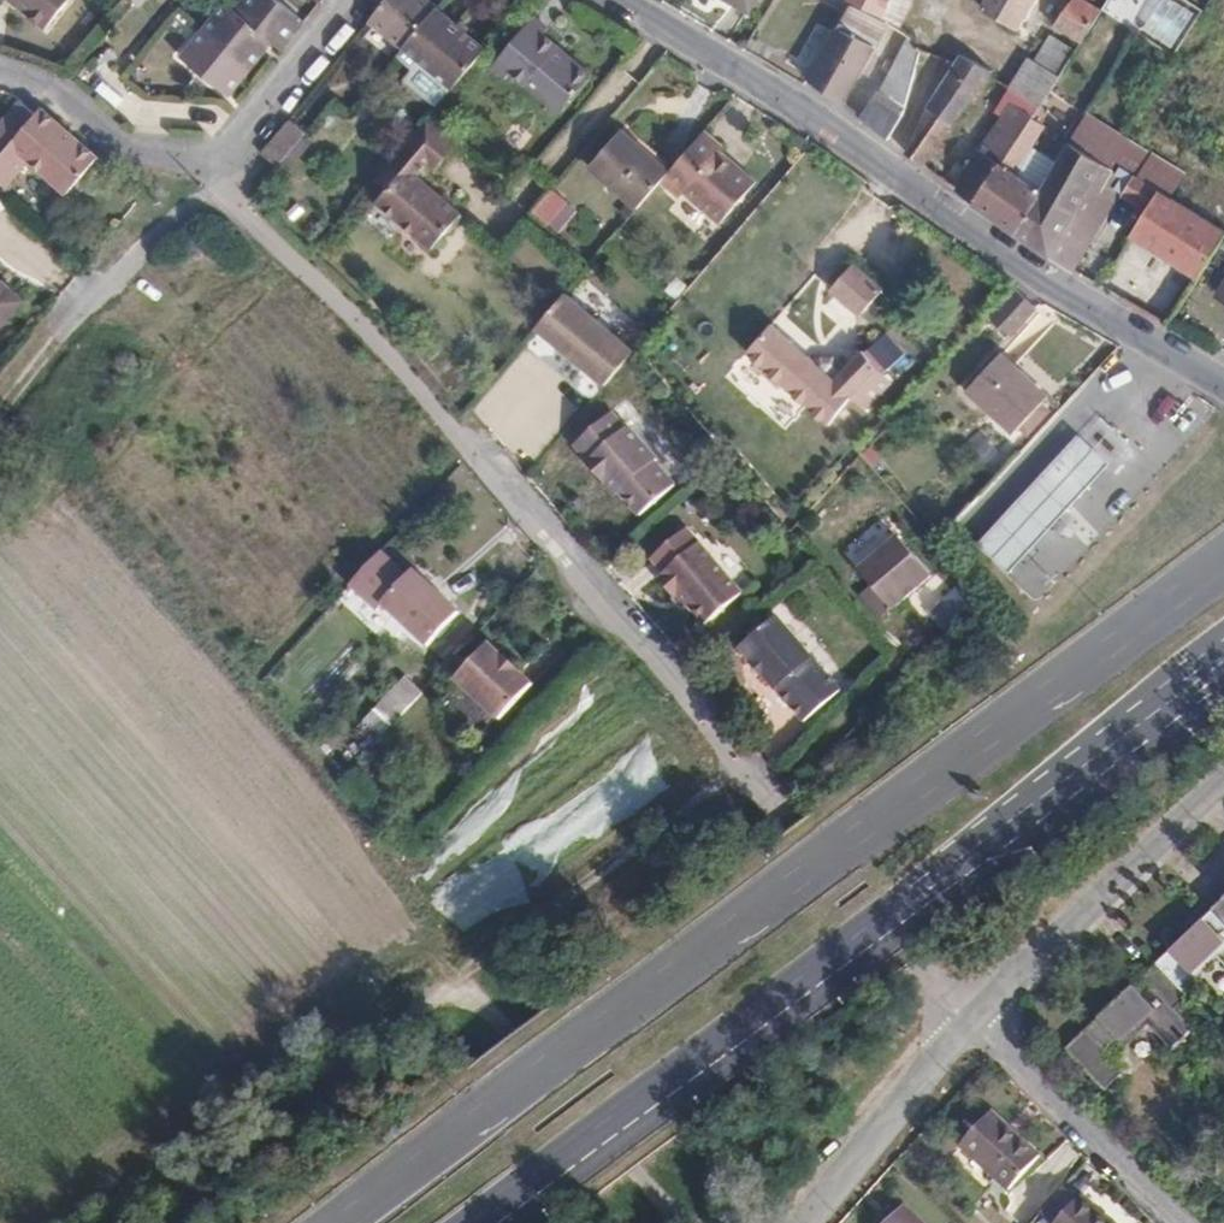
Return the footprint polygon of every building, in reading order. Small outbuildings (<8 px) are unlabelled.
[(8,0),(27,17),(41,0),(8,0)] [(222,0),(220,0),(176,54),(225,94),(267,41),(278,48),(280,44),(229,6),(222,0)] [(280,44),(300,20),(275,0),(233,0),(229,6),(280,44)] [(437,9),(426,0),(386,0),(369,21),(403,48),(437,9)] [(750,12),(756,0),(729,0),(750,12)] [(881,16),(888,0),(849,0),(881,16)] [(914,0),(888,0),(881,16),(901,27),(914,0)] [(981,9),(1018,31),(1037,0),(987,0),(981,9)] [(1102,11),(1082,0),(1073,0),(1067,10),(1067,11),(1058,28),(1082,44),(1102,11)] [(452,22),(437,9),(403,48),(405,49),(453,90),(486,50),(484,49),(452,22)] [(535,17),(492,66),(506,78),(511,73),(559,114),(591,75),(544,35),(548,29),(535,17)] [(807,81),(850,99),(875,38),(832,20),(807,81)] [(920,53),(909,37),(900,53),(878,92),(905,109),(920,53)] [(1061,78),(1077,53),(1051,37),(1035,63),(1061,78)] [(928,108),(907,154),(924,166),(973,98),(989,75),(992,71),(961,55),(928,108)] [(1042,107),(1061,78),(1035,63),(1029,59),(1010,88),(1040,106),(1042,107)] [(941,179),(954,189),(954,190),(973,204),(999,167),(1001,168),(1033,119),(1040,106),(1010,88),(989,75),(973,98),(992,112),(993,120),(954,173),(949,169),(941,179)] [(878,92),(860,118),(888,140),(903,114),(905,109),(878,92)] [(37,114),(21,101),(0,125),(0,157),(37,114)] [(41,109),(37,114),(0,157),(0,183),(5,187),(28,161),(66,194),(98,158),(41,109)] [(1122,137),(1087,113),(1068,147),(1101,166),(1116,174),(1121,167),(1119,141),(1122,137)] [(457,145),(428,119),(415,134),(406,145),(429,164),(436,170),(441,164),(456,145),(457,145)] [(1045,126),(1033,119),(1001,168),(999,167),(973,204),(993,218),(1016,234),(1040,193),(1022,182),(1026,176),(1019,170),(1032,147),(1045,126)] [(278,167),(307,132),(290,120),(263,154),(263,155),(278,167)] [(594,171),(638,209),(661,182),(670,171),(664,167),(621,129),(589,166),(594,171)] [(723,147),(704,132),(701,135),(720,151),(723,147)] [(720,151),(701,135),(670,171),(661,182),(673,192),(680,198),(684,192),(691,198),(721,224),(742,198),(747,193),(756,182),(720,151)] [(1122,137),(1119,141),(1121,167),(1159,191),(1221,229),(1223,225),(1223,201),(1122,137)] [(429,164),(406,145),(378,178),(389,188),(406,168),(418,177),(429,164)] [(1101,166),(1068,147),(1058,163),(1040,193),(1016,234),(1050,258),(1101,166)] [(1040,193),(1058,163),(1032,147),(1019,170),(1026,176),(1022,182),(1040,193)] [(1116,174),(1101,166),(1050,258),(1072,271),(1117,189),(1115,189),(1122,179),(1116,174)] [(1159,191),(1121,167),(1116,174),(1122,179),(1115,189),(1117,189),(1148,209),(1159,191)] [(406,168),(389,188),(377,202),(390,214),(432,249),(462,214),(448,203),(430,188),(418,177),(406,168)] [(158,197),(149,189),(146,194),(154,201),(158,197)] [(551,191),(541,202),(532,213),(546,225),(556,213),(565,202),(551,191)] [(1221,229),(1159,191),(1148,209),(1131,236),(1173,263),(1197,279),(1223,238),(1223,231),(1221,229)] [(860,317),(882,291),(883,290),(853,263),(831,289),(830,290),(860,317)] [(1167,327),(1197,279),(1173,263),(1147,305),(1143,312),(1167,327)] [(26,300),(0,277),(0,330),(26,300)] [(559,290),(532,331),(609,381),(635,340),(559,290)] [(991,318),(1010,335),(1036,308),(1017,290),(991,318)] [(1127,303),(1143,312),(1147,305),(1145,303),(1131,295),(1127,303)] [(861,390),(878,369),(862,351),(842,372),(839,369),(829,369),(826,372),(772,325),(747,352),(829,426),(851,401),(856,405),(866,395),(861,390)] [(882,335),(866,345),(883,372),(898,363),(882,335)] [(967,390),(1013,434),(1020,427),(1027,434),(1028,434),(1049,410),(1041,403),(1048,397),(1000,353),(967,390)] [(611,412),(575,443),(588,460),(586,462),(603,483),(608,479),(619,491),(640,516),(675,486),(654,462),(656,459),(627,426),(625,427),(611,412)] [(1079,441),(1059,463),(1086,488),(1106,466),(1079,441)] [(1086,488),(1059,463),(1040,484),(1067,508),(1086,488)] [(608,479),(603,483),(614,495),(619,491),(608,479)] [(1067,508),(1040,484),(1021,505),(1047,530),(1067,508)] [(1047,530),(1021,505),(1002,525),(1028,550),(1047,530)] [(1028,550),(1002,525),(983,546),(1009,570),(1028,550)] [(687,528),(652,558),(665,573),(663,574),(664,576),(659,580),(674,598),(679,594),(689,605),(706,624),(742,593),(687,528)] [(893,608),(934,573),(896,530),(855,565),(893,608)] [(398,570),(371,545),(340,579),(366,604),(371,598),(418,640),(449,606),(404,564),(398,570)] [(981,587),(966,574),(931,616),(947,630),(950,625),(981,587)] [(689,605),(679,594),(674,598),(684,609),(689,605)] [(813,658),(776,617),(769,622),(762,614),(746,628),(753,636),(740,648),(752,662),(751,663),(763,677),(764,676),(777,690),(777,689),(804,722),(841,691),(813,658)] [(483,639),(451,674),(494,716),(527,680),(514,668),(515,666),(497,650),(496,651),(483,639)] [(364,700),(385,718),(411,689),(392,671),(364,700)] [(1213,911),(1223,923),(1223,900),(1213,911)] [(1157,964),(1181,991),(1217,955),(1223,963),(1223,923),(1213,911),(1157,964)] [(1157,964),(1066,1051),(1105,1090),(1125,1071),(1113,1058),(1148,1025),(1175,1050),(1184,1041),(1195,1030),(1175,1009),(1189,996),(1181,991),(1157,964)] [(1039,1155),(990,1110),(959,1144),(1008,1189),(1039,1155)] [(1079,1195),(1053,1222),(1111,1222),(1079,1195)] [(903,1205),(885,1222),(921,1222),(903,1205)]
